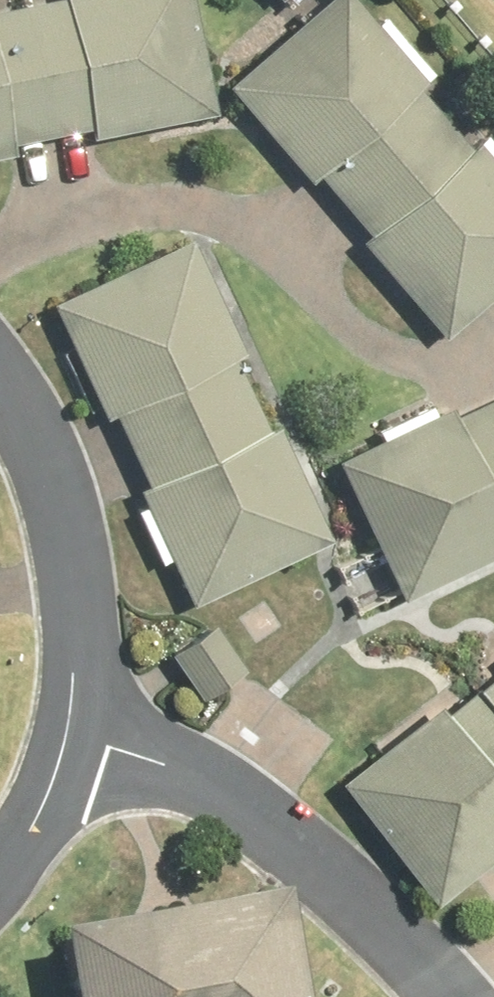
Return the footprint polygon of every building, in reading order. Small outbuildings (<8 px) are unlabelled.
[(0,7),(0,164),(206,126),(182,0),(39,0),(0,7)] [(220,95),(439,349),(493,301),(493,174),(344,0),(331,0),(220,95)] [(185,250),(47,310),(179,611),(317,551),(185,250)] [(328,465),(391,604),(493,557),(493,390),(328,465)] [(249,671),(219,626),(173,657),(203,701),(249,671)] [(334,785),(424,907),(493,855),(493,668),(334,785)] [(273,914),(41,951),(49,996),(286,996),(273,914)]
